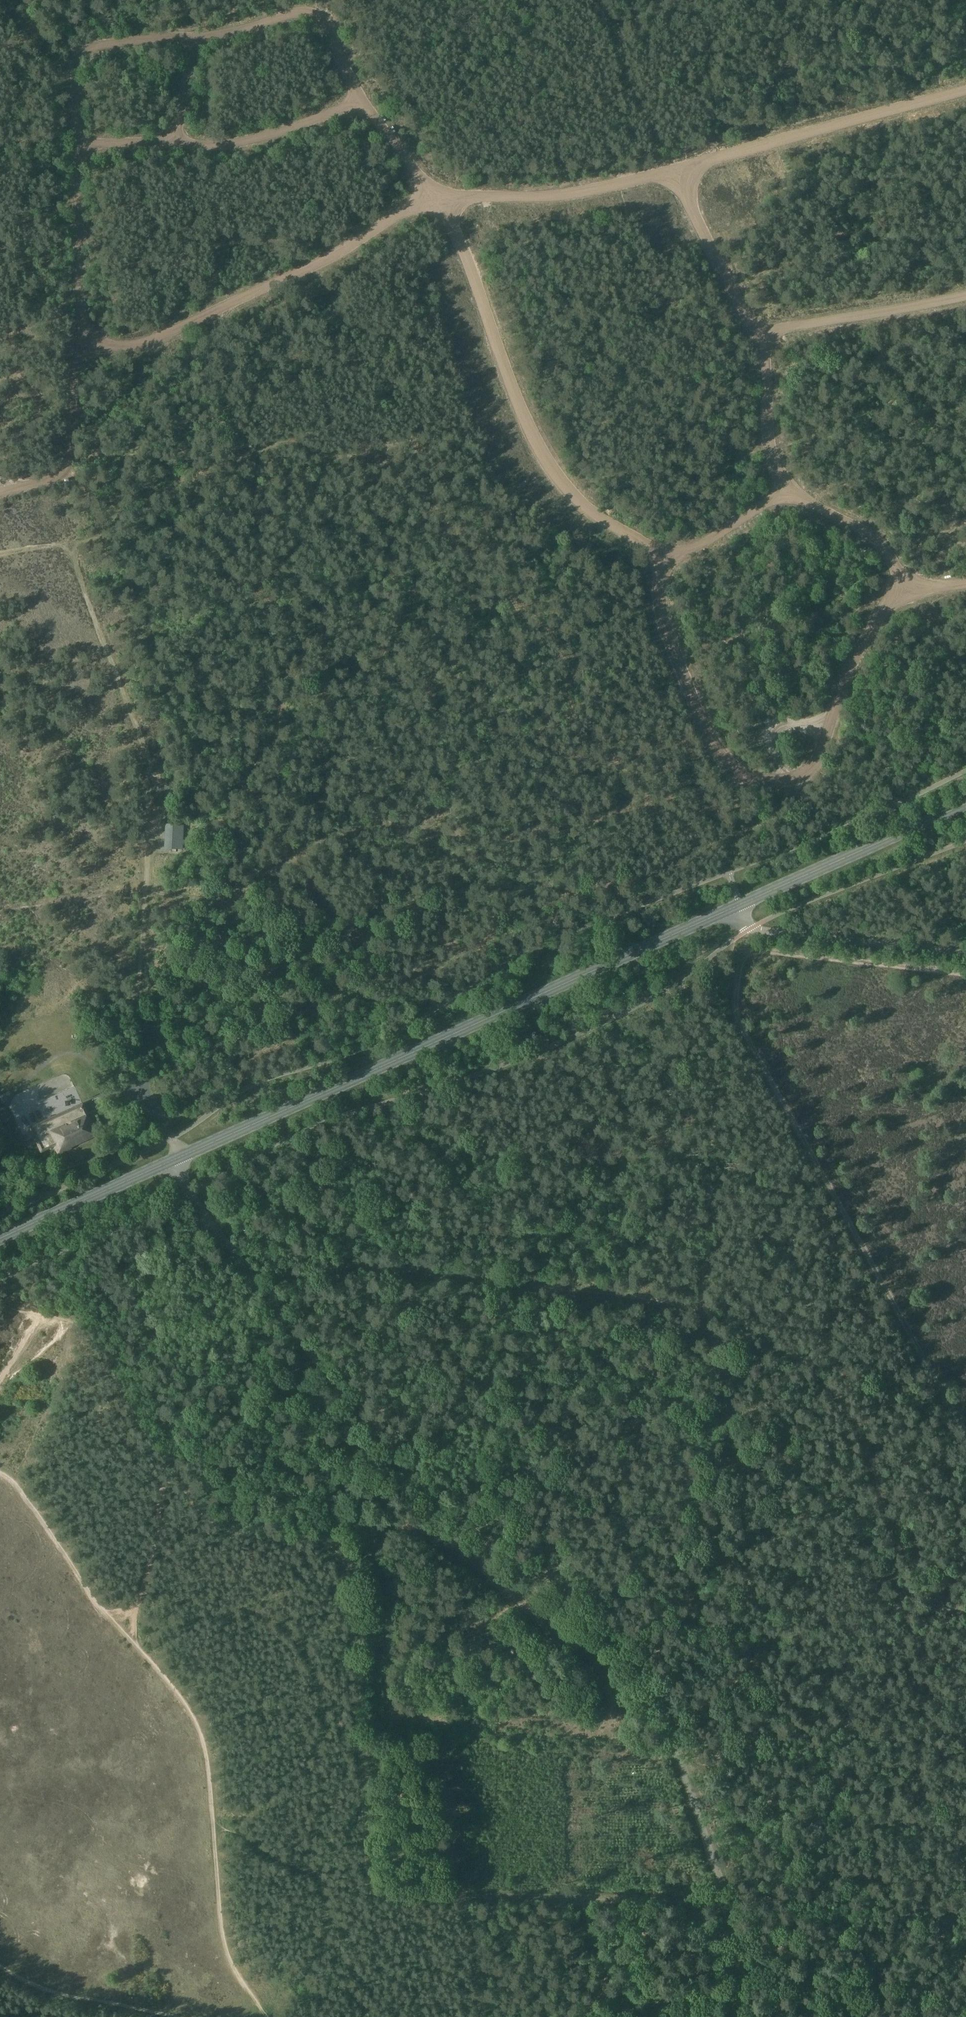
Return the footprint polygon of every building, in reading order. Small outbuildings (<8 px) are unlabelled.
[(62,1096),(66,1104),(75,1099),(71,1091),(62,1096)] [(38,1114),(52,1111),(50,1103),(36,1106),(38,1114)] [(97,1135),(83,1105),(32,1129),(42,1151),(55,1145),(59,1152),(97,1135)] [(453,1697),(458,1703),(462,1700),(458,1693),(453,1697)]
